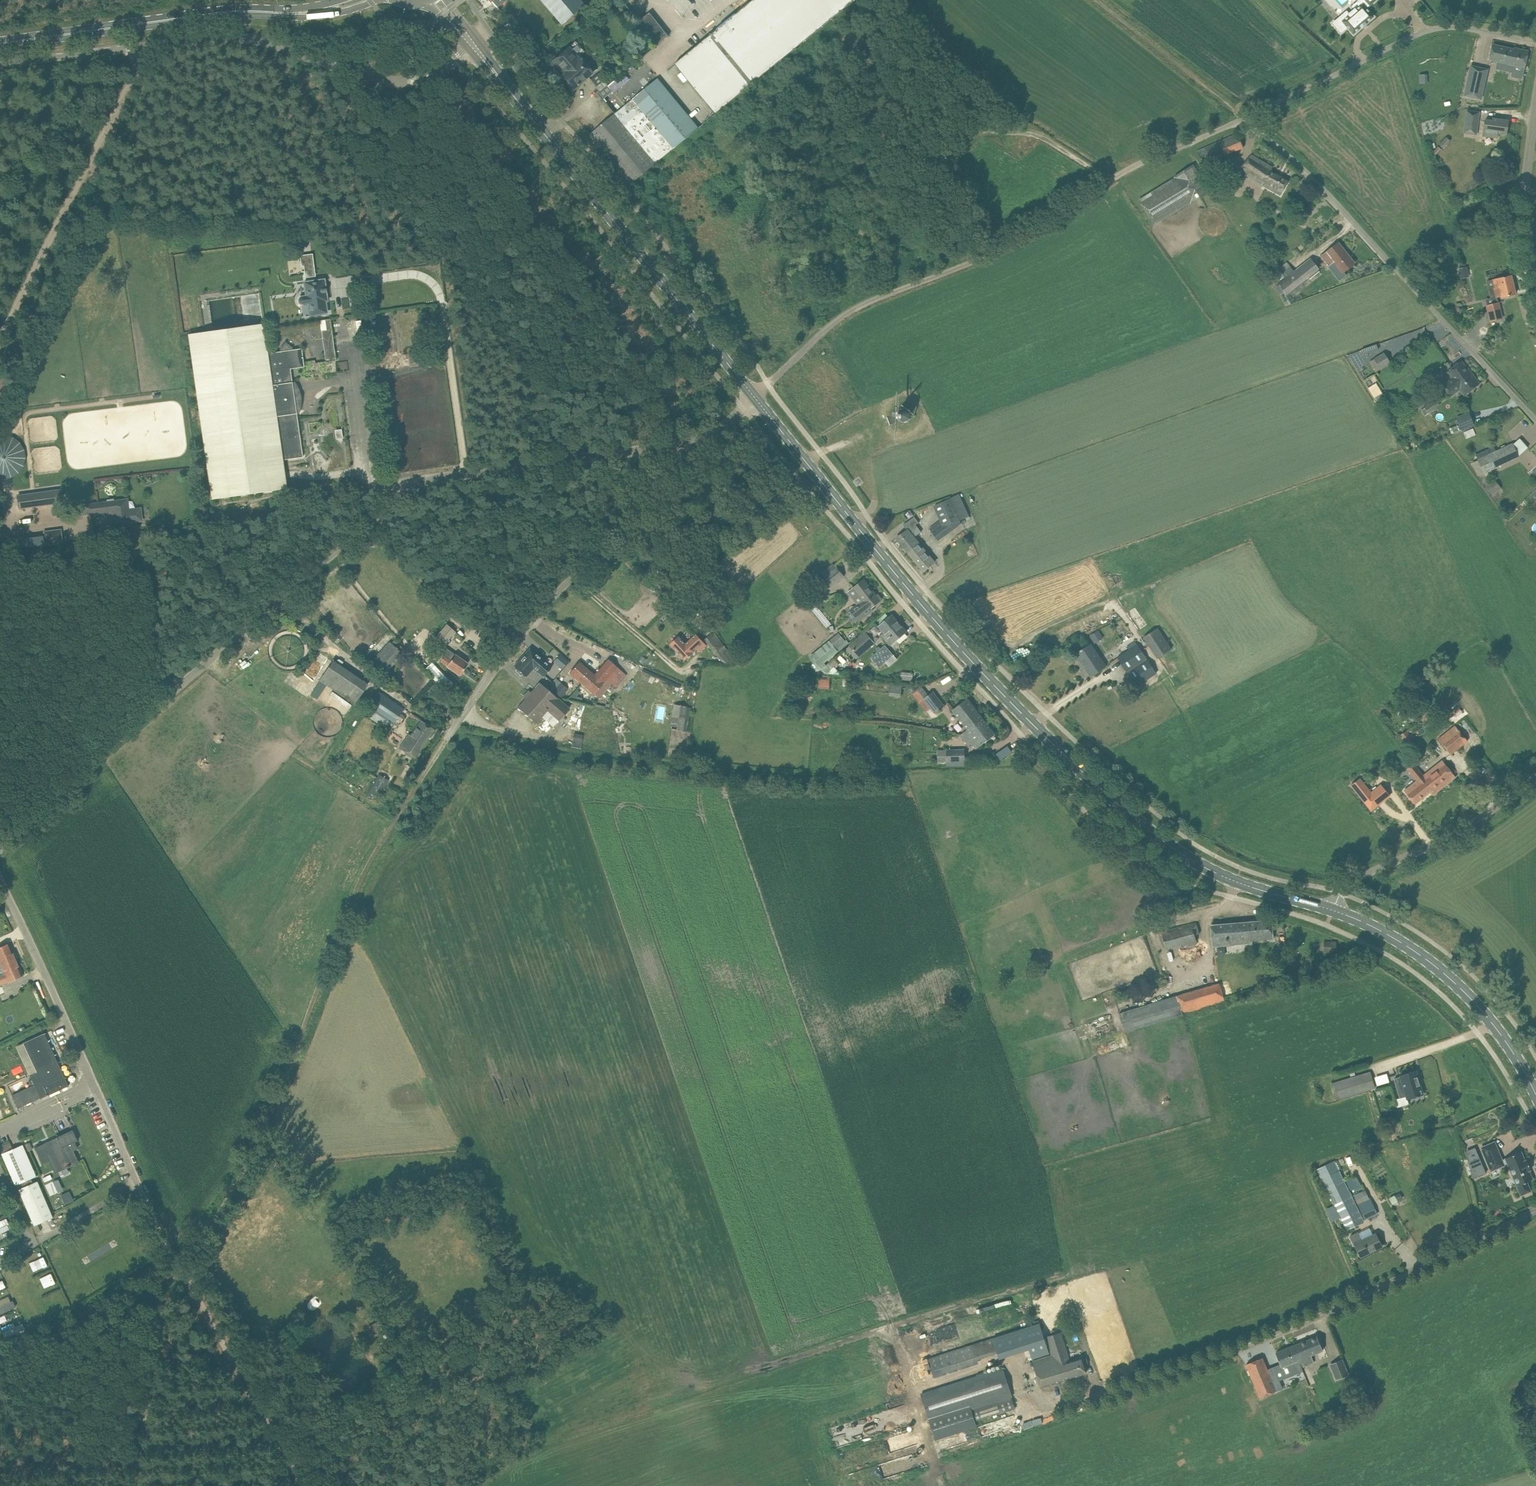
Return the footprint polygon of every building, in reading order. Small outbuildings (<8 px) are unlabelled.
[(562,24),(585,4),(581,0),(541,0),(562,24)] [(675,63),(682,72),(688,79),(715,112),(716,112),(716,113),(855,0),(752,0),(741,9),(713,32),(698,45),(675,63)] [(1333,23),(1341,32),(1348,27),(1354,33),(1361,27),(1366,23),(1373,16),(1366,8),(1365,6),(1368,3),(1370,5),(1376,0),(1360,0),(1359,0),(1353,6),(1355,9),(1349,14),(1347,11),(1333,23)] [(650,12),(639,21),(658,45),(669,36),(650,12)] [(546,46),(542,41),(534,48),(538,53),(546,46)] [(575,41),(560,54),(552,61),(564,74),(560,77),(572,90),(592,73),(578,57),(584,52),(575,41)] [(1493,44),(1489,59),(1497,61),(1502,62),(1501,67),(1512,70),(1512,72),(1511,76),(1521,79),(1527,51),(1519,49),(1519,50),(1514,49),(1493,44)] [(1470,65),(1464,96),(1482,100),(1489,69),(1470,65)] [(656,163),(699,128),(695,124),(658,78),(615,113),(656,163)] [(609,85),(605,80),(597,87),(601,92),(609,85)] [(1467,110),(1464,132),(1476,134),(1479,112),(1467,110)] [(615,113),(590,134),(631,184),(656,163),(615,113)] [(1508,121),(1498,119),(1493,119),(1493,121),(1485,120),(1483,137),(1498,139),(1499,133),(1506,134),(1508,121)] [(1203,165),(1244,147),(1238,133),(1197,151),(1203,165)] [(1273,167),(1251,154),(1239,170),(1263,185),(1281,195),(1289,181),(1271,171),(1273,167)] [(1175,177),(1138,200),(1154,225),(1191,202),(1191,203),(1210,192),(1194,165),(1175,177)] [(1229,197),(1241,188),(1236,180),(1224,190),(1229,197)] [(1339,242),(1322,256),(1329,265),(1328,266),(1340,281),(1347,275),(1344,271),(1354,264),(1345,253),(1347,253),(1339,242)] [(315,276),(313,256),(303,257),(305,277),(315,276)] [(1286,295),(1319,269),(1311,257),(1294,271),(1287,262),(1279,267),(1278,265),(1271,269),(1280,284),(1276,287),(1280,294),(1284,292),(1286,295)] [(1460,273),(1469,276),(1471,268),(1462,266),(1460,273)] [(1511,275),(1493,279),(1496,297),(1502,296),(1502,297),(1516,294),(1511,275)] [(302,304),(307,304),(307,307),(307,306),(309,316),(328,314),(327,302),(324,279),(303,282),(305,295),(301,295),(299,297),(298,299),(298,301),(300,303),(302,304)] [(1498,302),(1487,305),(1491,321),(1502,318),(1498,302)] [(330,320),(320,321),(326,360),(335,359),(330,320)] [(301,348),(293,349),(292,347),(285,341),(280,349),(280,351),(268,353),(263,323),(188,334),(211,499),(287,488),(283,459),(303,456),(302,451),(297,413),(299,413),(300,407),(301,400),(299,400),(298,394),(300,393),(298,387),(294,382),(292,382),(290,369),(304,367),(301,348)] [(1384,353),(1374,359),(1380,369),(1390,363),(1384,353)] [(1447,390),(1471,372),(1466,365),(1465,366),(1462,361),(1446,372),(1451,378),(1443,384),(1447,390)] [(1480,383),(1471,372),(1447,390),(1451,395),(1460,389),(1464,395),(1480,383)] [(1425,416),(1440,404),(1436,399),(1421,410),(1425,416)] [(910,411),(909,409),(907,408),(905,408),(903,408),(902,408),(900,408),(899,410),(897,412),(897,413),(897,415),(897,417),(897,418),(899,420),(900,421),(902,422),(904,422),(906,422),(907,421),(909,420),(910,419),(911,417),(911,415),(911,413),(910,411)] [(1462,430),(1474,425),(1469,413),(1457,418),(1462,430)] [(11,432),(0,437),(0,480),(28,466),(11,432)] [(1513,442),(1517,453),(1525,449),(1520,439),(1513,442)] [(1479,460),(1476,462),(1481,473),(1517,455),(1512,444),(1479,460)] [(190,467),(180,468),(182,483),(192,481),(190,467)] [(1495,477),(1485,484),(1492,494),(1501,487),(1495,477)] [(58,502),(56,489),(18,495),(20,508),(58,502)] [(960,520),(950,498),(934,505),(941,519),(930,528),(939,540),(962,523),(960,520)] [(124,499),(84,505),(85,514),(111,511),(113,527),(128,525),(128,523),(142,521),(140,509),(140,507),(128,509),(127,499),(124,499)] [(909,552),(920,544),(914,537),(921,532),(916,524),(919,522),(915,517),(906,523),(910,528),(897,538),(909,552)] [(61,528),(43,531),(45,545),(63,543),(61,528)] [(43,535),(15,539),(17,548),(44,544),(43,535)] [(935,562),(920,544),(909,552),(924,571),(935,562)] [(837,567),(825,577),(831,585),(843,575),(837,567)] [(850,610),(846,613),(855,624),(859,621),(859,622),(874,610),(872,607),(882,599),(878,594),(876,595),(864,579),(856,586),(849,591),(858,603),(850,610)] [(892,615),(879,626),(884,632),(881,635),(888,642),(891,640),(893,643),(906,632),(892,615)] [(443,629),(429,644),(437,652),(455,631),(447,624),(443,629)] [(1158,627),(1143,637),(1157,658),(1172,648),(1158,627)] [(1094,642),(1102,637),(1098,630),(1090,635),(1094,642)] [(875,643),(865,631),(850,645),(859,656),(859,657),(875,643)] [(705,639),(724,664),(730,665),(736,660),(714,632),(705,639)] [(816,651),(809,656),(820,670),(821,669),(822,668),(826,665),(826,664),(825,663),(833,656),(839,651),(840,651),(848,645),(838,632),(816,651)] [(679,636),(678,637),(671,644),(685,659),(698,647),(701,650),(706,645),(696,634),(686,644),(679,636)] [(253,637),(221,666),(229,675),(261,646),(253,637)] [(1129,649),(1117,657),(1126,672),(1148,658),(1135,640),(1127,646),(1129,649)] [(403,654),(389,641),(369,663),(382,676),(403,654)] [(877,651),(871,657),(879,667),(886,662),(894,654),(885,644),(884,646),(881,648),(877,651)] [(1091,644),(1086,647),(1078,653),(1086,665),(1084,666),(1091,676),(1106,666),(1091,644)] [(850,645),(845,650),(849,655),(854,661),(859,656),(850,645)] [(468,663),(445,647),(440,653),(444,656),(440,661),(447,665),(446,666),(459,675),(468,663)] [(525,677),(533,668),(543,676),(552,667),(530,648),(514,666),(517,669),(515,670),(521,675),(523,674),(525,677)] [(559,653),(553,660),(561,668),(568,661),(559,653)] [(1148,658),(1126,672),(1136,687),(1157,673),(1148,658)] [(579,662),(570,673),(588,688),(594,694),(603,683),(603,682),(606,678),(614,684),(623,673),(608,659),(598,671),(594,675),(579,662)] [(355,704),(368,684),(333,660),(320,680),(355,704)] [(431,661),(424,668),(440,685),(447,678),(431,661)] [(902,665),(899,682),(913,684),(915,667),(902,665)] [(819,687),(829,688),(830,676),(820,675),(819,687)] [(555,677),(549,684),(561,696),(568,688),(555,677)] [(526,698),(518,708),(534,722),(536,725),(548,711),(558,720),(570,708),(559,699),(557,696),(556,697),(540,683),(531,693),(529,690),(524,696),(526,698)] [(890,685),(889,695),(901,696),(902,686),(890,685)] [(378,691),(364,713),(387,729),(388,727),(390,728),(397,718),(401,721),(405,715),(400,712),(403,708),(378,691)] [(933,691),(923,699),(935,714),(945,706),(933,691)] [(962,736),(984,719),(968,698),(953,710),(968,729),(960,735),(962,736)] [(691,707),(675,704),(672,729),(687,731),(691,707)] [(1436,716),(1429,709),(1422,716),(1429,723),(1436,716)] [(984,719),(962,736),(969,746),(973,743),(977,748),(995,734),(984,719)] [(434,729),(426,723),(421,720),(409,737),(407,736),(399,748),(415,758),(434,729)] [(1467,741),(1455,725),(1438,738),(1451,754),(1467,741)] [(1407,730),(1400,735),(1405,743),(1412,738),(1407,730)] [(1012,752),(1008,745),(996,754),(1001,760),(1012,752)] [(965,748),(946,749),(947,761),(965,761),(965,748)] [(334,771),(340,762),(336,760),(330,769),(334,771)] [(1423,775),(1437,792),(1455,777),(1442,760),(1423,775)] [(1437,792),(1423,775),(1414,763),(1408,768),(1417,780),(1404,790),(1415,804),(1431,791),(1433,794),(1437,792)] [(409,769),(405,775),(408,777),(411,778),(414,772),(409,769)] [(377,800),(389,780),(379,774),(367,795),(377,800)] [(1363,794),(1357,781),(1332,793),(1338,806),(1363,794)] [(1381,785),(1363,799),(1372,810),(1389,796),(1381,785)] [(1374,811),(1384,824),(1394,817),(1384,804),(1374,811)] [(1241,922),(1243,944),(1250,944),(1249,940),(1273,938),(1272,920),(1241,922)] [(1200,933),(1196,922),(1161,931),(1166,949),(1197,941),(1195,934),(1200,933)] [(1213,947),(1243,944),(1241,922),(1211,925),(1213,947)] [(1324,951),(1336,951),(1336,942),(1324,942),(1324,951)] [(16,959),(8,943),(0,946),(0,962),(1,965),(16,959)] [(16,959),(1,965),(5,973),(0,975),(0,983),(0,984),(8,981),(8,982),(23,975),(16,959)] [(1155,1001),(1119,1013),(1125,1031),(1182,1013),(1183,1014),(1226,1001),(1219,983),(1155,1001)] [(44,1033),(35,1037),(23,1043),(37,1072),(30,1076),(34,1085),(12,1096),(18,1108),(40,1098),(47,1095),(69,1086),(44,1033)] [(1401,1076),(1394,1078),(1395,1084),(1400,1098),(1406,1097),(1406,1099),(1408,1099),(1416,1096),(1417,1097),(1419,1097),(1418,1096),(1421,1095),(1418,1083),(1417,1083),(1416,1081),(1419,1080),(1416,1070),(1406,1073),(1400,1075),(1401,1076)] [(1337,1099),(1372,1088),(1375,1088),(1370,1071),(1332,1083),(1337,1099)] [(301,1073),(297,1072),(292,1082),(297,1084),(301,1073)] [(1377,1085),(1389,1081),(1387,1073),(1374,1076),(1377,1085)] [(1327,1098),(1324,1088),(1315,1090),(1318,1101),(1327,1098)] [(57,1138),(35,1148),(43,1163),(49,1160),(55,1157),(61,1170),(66,1167),(78,1162),(73,1151),(70,1144),(78,1140),(73,1129),(56,1137),(57,1138)] [(0,1145),(0,1150),(15,1186),(36,1176),(22,1145),(12,1149),(9,1142),(0,1145)] [(1495,1142),(1485,1146),(1481,1148),(1491,1171),(1505,1165),(1505,1164),(1507,1163),(1517,1185),(1521,1195),(1530,1191),(1527,1182),(1533,1179),(1529,1170),(1531,1169),(1527,1160),(1525,1161),(1521,1151),(1506,1158),(1502,1160),(1495,1142)] [(1472,1157),(1469,1158),(1469,1160),(1473,1178),(1485,1173),(1478,1155),(1477,1155),(1474,1156),(1474,1155),(1472,1155),(1472,1157)] [(1348,1229),(1363,1222),(1333,1161),(1318,1168),(1348,1229)] [(37,1181),(19,1189),(34,1225),(35,1224),(36,1226),(38,1225),(53,1218),(52,1215),(53,1214),(52,1213),(43,1191),(42,1192),(37,1181)] [(1370,1198),(1369,1198),(1365,1190),(1354,1194),(1365,1219),(1377,1214),(1373,1204),(1372,1204),(1370,1198)] [(69,1192),(61,1196),(65,1204),(73,1200),(69,1192)] [(11,1228),(7,1217),(0,1220),(0,1233),(11,1228)] [(1382,1246),(1376,1233),(1362,1240),(1358,1232),(1350,1236),(1354,1245),(1355,1244),(1361,1256),(1370,1252),(1369,1251),(1381,1245),(1382,1246)] [(33,1255),(38,1267),(47,1263),(42,1251),(33,1255)] [(14,1308),(9,1296),(0,1299),(0,1313),(14,1308)] [(25,1327),(20,1316),(0,1325),(0,1326),(5,1337),(25,1327)] [(380,1319),(368,1326),(373,1335),(385,1327),(380,1319)] [(997,1352),(1044,1337),(1040,1323),(928,1359),(933,1373),(998,1352),(997,1352)] [(1061,1332),(1046,1337),(1052,1355),(1033,1361),(1041,1387),(1086,1373),(1081,1357),(1070,1360),(1061,1332)] [(1298,1360),(1301,1367),(1314,1362),(1311,1355),(1323,1350),(1317,1336),(1297,1344),(1303,1358),(1298,1360)] [(1303,1358),(1297,1344),(1276,1352),(1285,1374),(1301,1367),(1298,1360),(1303,1358)] [(1263,1358),(1246,1364),(1260,1398),(1276,1391),(1263,1358)] [(1349,1374),(1342,1359),(1331,1364),(1337,1379),(1349,1374)] [(1276,1367),(1270,1369),(1276,1384),(1282,1382),(1276,1367)] [(936,1438),(975,1426),(973,1421),(1015,1408),(1002,1368),(921,1394),(936,1438)] [(895,1440),(840,1454),(843,1465),(901,1451),(899,1445),(896,1446),(895,1440)]
